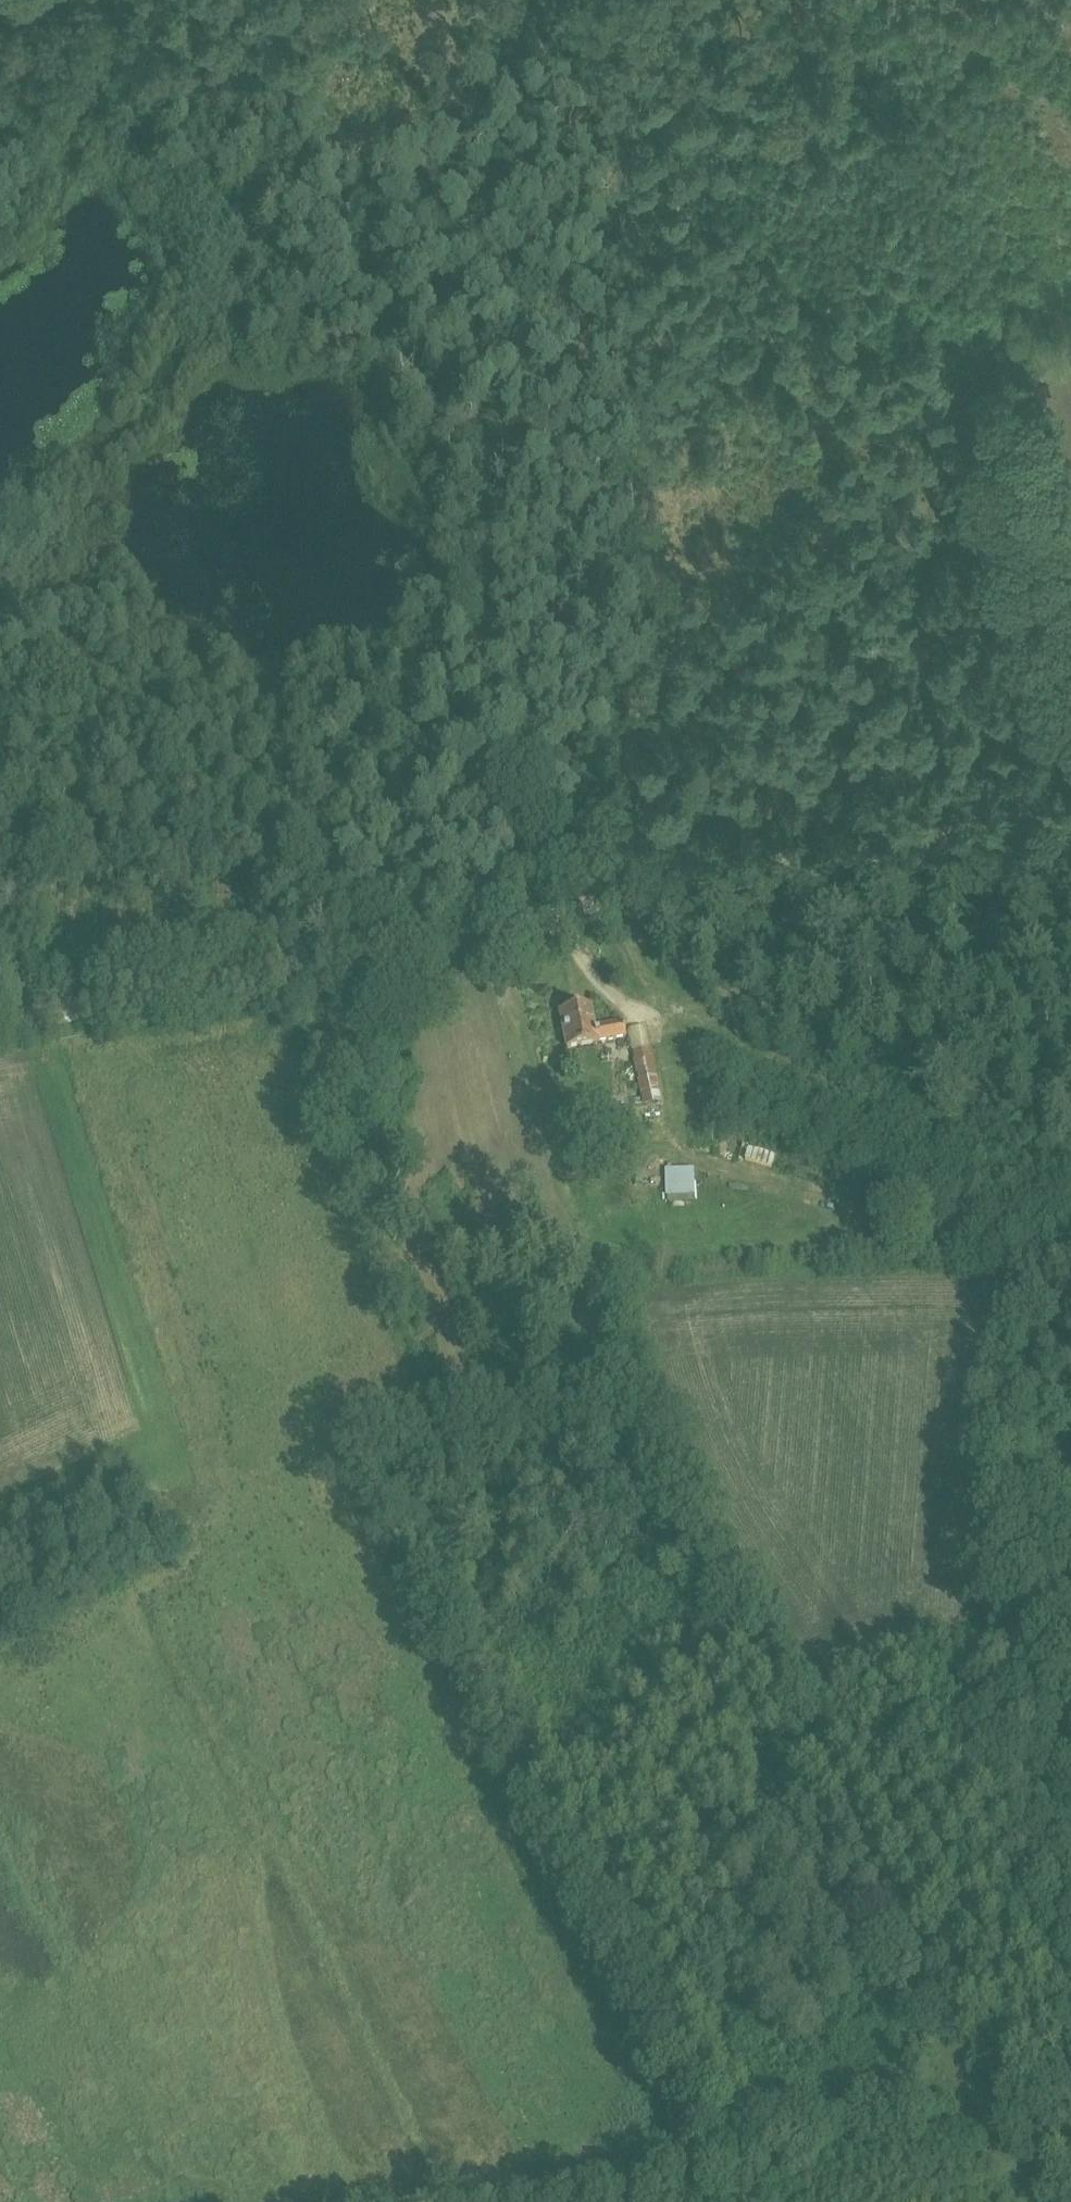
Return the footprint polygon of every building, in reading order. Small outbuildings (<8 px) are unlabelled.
[(596,1041),(625,1036),(624,1030),(623,1023),(594,1027),(590,1005),(559,1011),(565,1048),(597,1043),(596,1041)] [(641,1106),(660,1103),(651,1050),(632,1053),(641,1106)] [(693,1168),(665,1169),(665,1195),(694,1195),(693,1168)]
